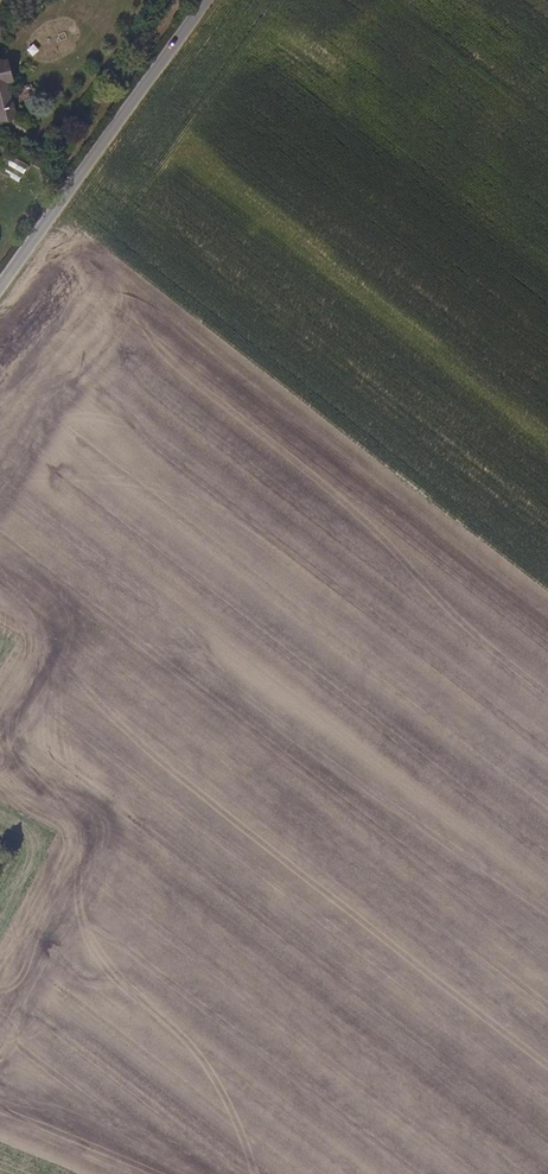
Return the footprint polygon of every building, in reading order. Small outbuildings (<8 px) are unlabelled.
[(7,98),(0,100),(0,110),(10,108),(7,98)]
